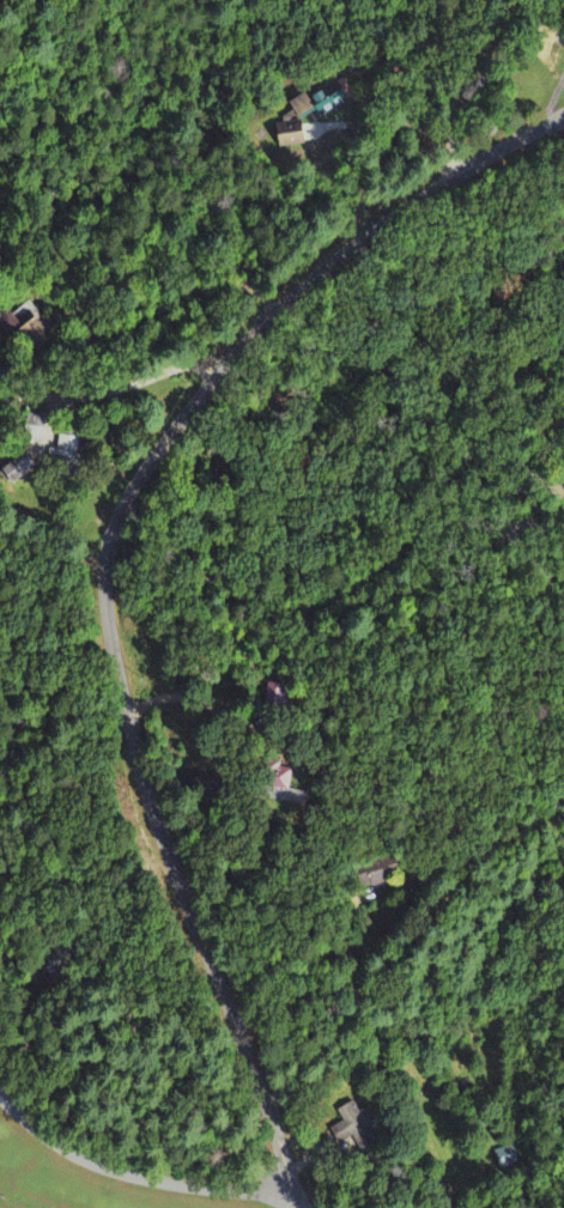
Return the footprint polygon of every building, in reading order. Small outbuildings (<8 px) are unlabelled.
[(281,154),(311,139),(308,133),(318,128),(314,120),(329,113),(323,101),(329,98),(325,90),(310,98),(308,94),(289,104),(294,114),(268,128),(281,154)] [(9,482),(36,472),(30,456),(3,467),(9,482)] [(256,796),(268,800),(273,788),(287,793),(296,770),(270,760),(256,796)] [(339,1146),(353,1139),(358,1151),(371,1145),(368,1138),(375,1135),(366,1117),(364,1118),(360,1108),(353,1111),(350,1105),(337,1111),(343,1123),(331,1129),(339,1146)]
